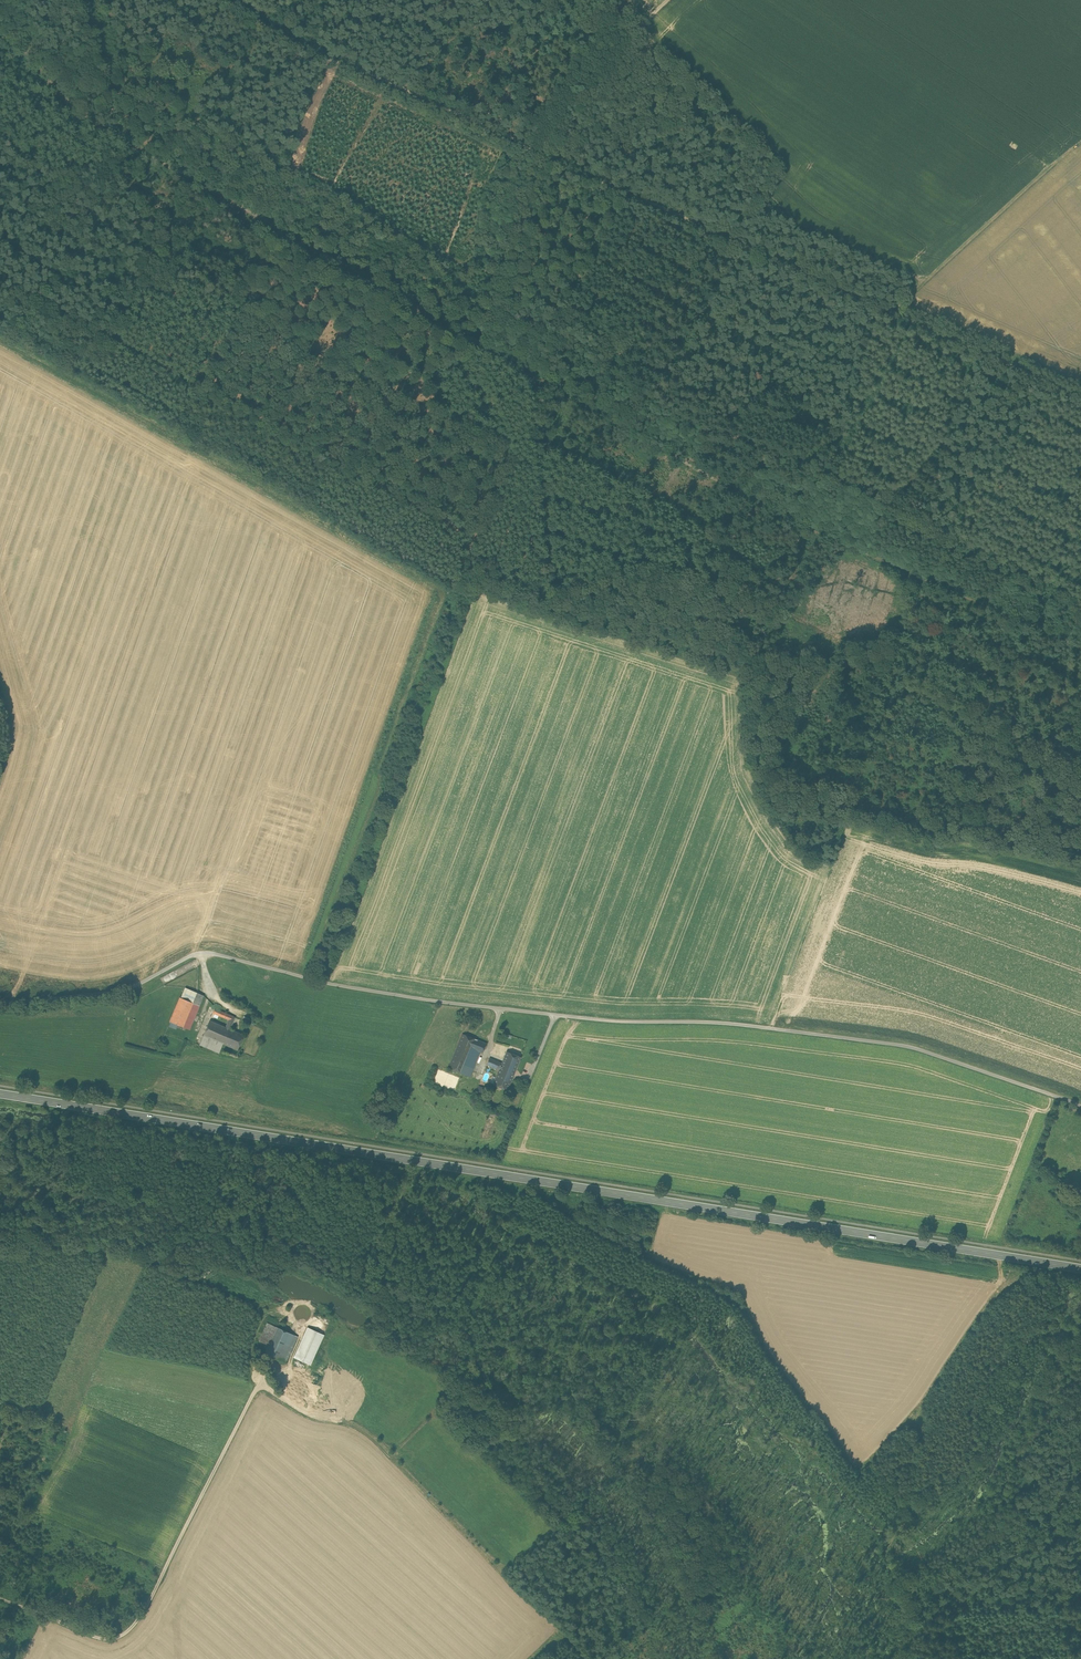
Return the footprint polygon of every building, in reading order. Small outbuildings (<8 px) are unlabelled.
[(180,998),(193,1003),(194,999),(197,993),(185,987),(180,998)] [(194,999),(201,1002),(204,996),(197,993),(194,999)] [(193,1003),(180,998),(171,1021),(183,1026),(193,1003)] [(200,1006),(193,1003),(183,1026),(183,1027),(190,1030),(200,1006)] [(210,1020),(203,1035),(223,1044),(224,1044),(230,1029),(235,1017),(215,1008),(213,1013),(229,1020),(225,1027),(210,1020)] [(238,1050),(244,1035),(230,1029),(224,1044),(238,1050)] [(483,1053),(487,1043),(462,1034),(448,1068),(463,1074),(465,1068),(473,1049),(480,1052),(483,1053)] [(219,1053),(223,1044),(203,1035),(199,1045),(219,1053)] [(473,1049),(465,1068),(472,1071),(480,1052),(473,1049)] [(514,1073),(521,1057),(507,1051),(502,1063),(500,1068),(514,1073)] [(487,1065),(499,1070),(500,1068),(502,1063),(489,1058),(487,1065)] [(470,1077),(472,1071),(465,1068),(463,1074),(470,1077)] [(514,1073),(500,1068),(499,1070),(493,1084),(508,1090),(514,1073)] [(476,1091),(483,1093),(485,1087),(479,1085),(476,1091)] [(259,1341),(268,1345),(276,1327),(268,1323),(259,1341)] [(271,1356),(277,1359),(289,1333),(276,1327),(268,1345),(264,1353),(271,1356)] [(308,1327),(294,1358),(310,1365),(324,1334),(308,1327)] [(295,1335),(289,1333),(277,1359),(283,1362),(295,1335)] [(268,1363),(271,1356),(264,1353),(263,1357),(262,1356),(261,1360),(268,1363)] [(325,1372),(327,1368),(320,1363),(319,1363),(315,1369),(322,1375),(325,1372)] [(258,1367),(254,1377),(258,1379),(262,1369),(258,1367)] [(325,1372),(335,1379),(337,1375),(327,1368),(325,1372)] [(335,1379),(325,1372),(322,1375),(333,1382),(335,1379)] [(310,1391),(301,1403),(306,1407),(315,1394),(310,1391)] [(322,1399),(315,1394),(306,1407),(313,1412),(318,1405),(322,1399)]
